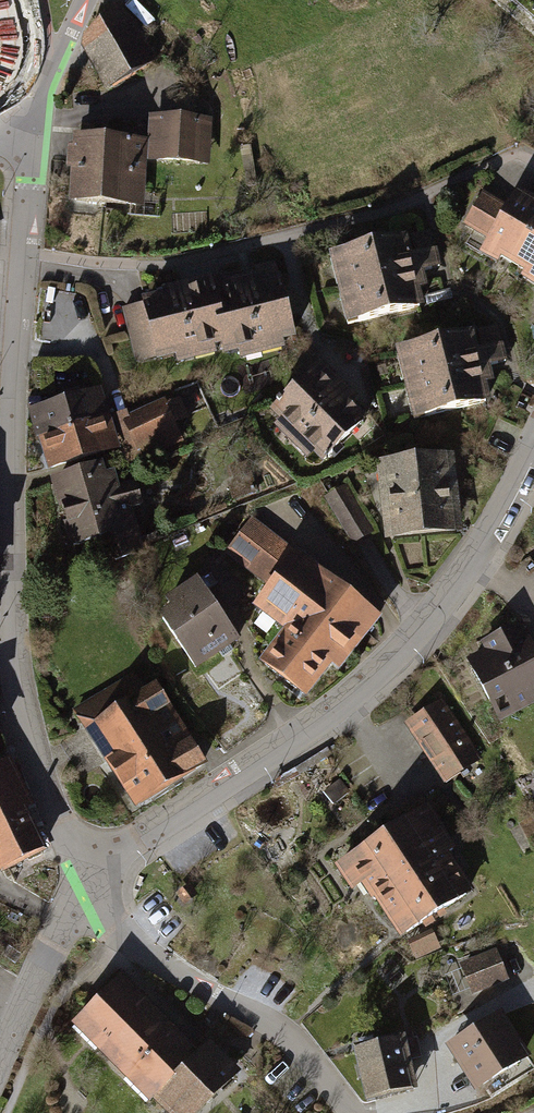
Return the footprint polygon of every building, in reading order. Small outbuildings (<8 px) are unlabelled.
[(94,66),(105,87),(155,60),(135,22),(125,28),(115,9),(87,35),(101,61),(94,66)] [(200,123),(160,120),(158,159),(198,161),(200,123)] [(71,148),(71,157),(138,161),(140,141),(79,137),(78,149),(71,148)] [(77,164),(75,199),(136,203),(138,161),(71,157),(70,163),(77,164)] [(517,194),(507,210),(495,203),(478,231),(491,239),(486,246),(514,263),(533,229),(533,204),(517,194)] [(478,231),(495,203),(482,195),(465,224),(478,231)] [(514,263),(533,275),(533,229),(514,263)] [(431,232),(412,236),(417,255),(435,250),(431,232)] [(331,256),(348,324),(419,306),(402,239),(331,256)] [(124,308),(137,362),(223,341),(225,351),(292,334),(275,263),(255,268),(260,286),(216,297),(216,294),(214,294),(212,287),(124,308)] [(501,345),(496,326),(478,331),(483,349),(501,345)] [(397,351),(413,419),(485,402),(468,334),(397,351)] [(362,420),(313,371),(281,403),(280,401),(276,404),(278,406),(274,410),(324,459),(327,456),(328,458),(332,454),(331,452),(362,420)] [(64,402),(35,411),(43,437),(101,420),(94,394),(79,398),(76,391),(62,395),(64,402)] [(179,438),(165,406),(130,421),(138,439),(133,441),(140,455),(179,438)] [(101,420),(43,437),(53,467),(110,449),(101,420)] [(423,532),(414,447),(405,448),(407,464),(385,466),(393,536),(423,532)] [(414,447),(423,532),(453,529),(445,460),(423,463),(421,447),(414,447)] [(100,469),(57,481),(69,524),(126,509),(140,505),(134,485),(114,490),(111,478),(103,480),(100,469)] [(325,497),(353,544),(373,532),(345,485),(325,497)] [(126,509),(69,524),(74,545),(108,535),(116,561),(141,549),(136,526),(131,527),(126,509)] [(232,548),(277,583),(287,570),(298,557),(252,521),(232,548)] [(294,576),(287,570),(277,583),(269,594),(276,600),(275,601),(284,608),(275,620),(290,631),(265,663),(305,694),(330,662),(338,668),(348,656),(343,652),(372,615),(305,563),(294,576)] [(162,619),(196,667),(219,651),(223,656),(232,650),(228,645),(237,639),(203,591),(208,587),(203,579),(198,582),(197,581),(167,602),(174,611),(162,619)] [(471,664),(489,699),(503,691),(512,708),(533,696),(533,651),(529,641),(522,645),(513,629),(484,644),(490,654),(471,664)] [(90,727),(137,803),(202,763),(189,742),(185,736),(175,743),(156,712),(167,705),(155,687),(90,727)] [(474,755),(438,702),(410,721),(445,774),(474,755)] [(2,869),(41,850),(0,765),(0,865),(2,869)] [(385,835),(406,866),(436,847),(441,856),(453,849),(441,830),(439,831),(425,808),(385,835)] [(369,891),(377,885),(406,866),(385,835),(341,864),(355,885),(362,880),(369,891)] [(436,847),(406,866),(436,913),(466,894),(441,856),(436,847)] [(406,866),(377,885),(408,931),(436,913),(406,866)] [(436,942),(432,932),(410,941),(415,952),(436,942)] [(504,978),(495,953),(464,965),(474,990),(504,978)] [(114,1052),(149,1014),(116,981),(79,1019),(114,1052)] [(114,1052),(173,1112),(191,1112),(232,1072),(206,1046),(193,1059),(149,1014),(114,1052)] [(520,1061),(493,1018),(456,1041),(457,1042),(450,1046),(459,1060),(465,1057),(482,1084),(520,1061)] [(408,1060),(403,1040),(375,1047),(372,1037),(360,1040),(362,1049),(358,1050),(369,1097),(408,1087),(402,1062),(408,1060)]
